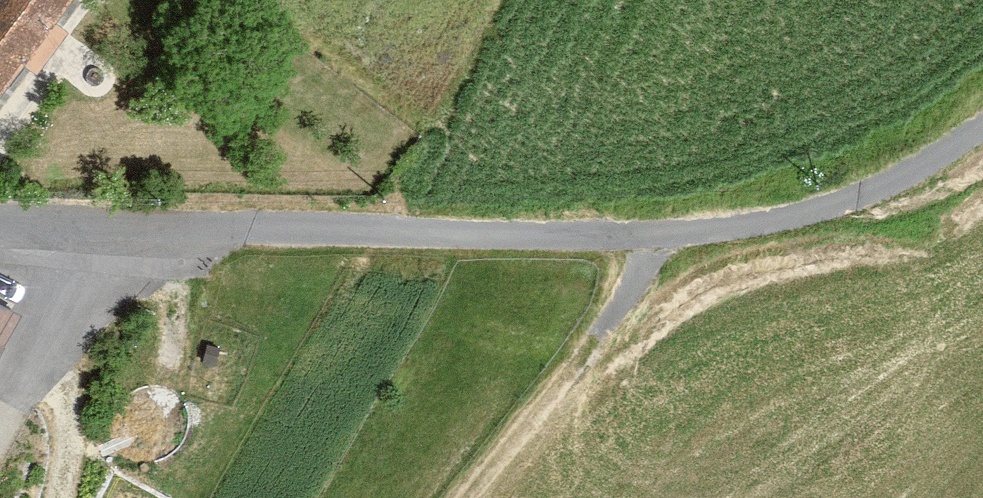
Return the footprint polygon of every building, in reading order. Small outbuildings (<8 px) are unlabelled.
[(0,9),(0,74),(28,93),(91,0),(6,0),(0,9)] [(0,306),(0,391),(33,321),(0,306)]
